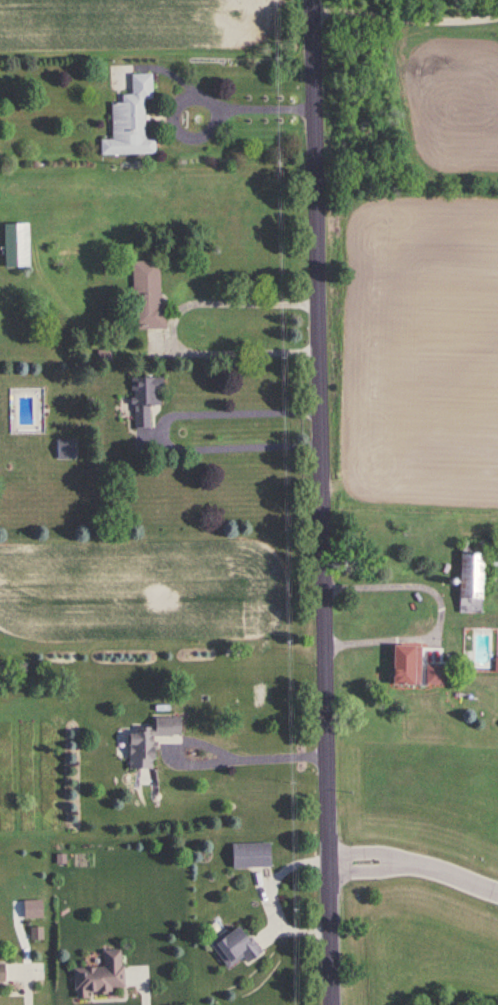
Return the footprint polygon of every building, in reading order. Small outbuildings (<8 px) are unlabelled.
[(155,155),(154,139),(144,139),(144,101),(151,101),(151,74),(130,74),(131,95),(121,95),(121,103),(110,104),(111,140),(99,140),(99,156),(155,155)] [(3,268),(29,268),(29,224),(3,224),(3,268)] [(132,330),(163,329),(161,261),(131,262),(132,330)] [(150,406),(161,406),(161,377),(133,377),(133,429),(151,429),(150,406)] [(56,459),(73,459),(73,439),(56,439),(56,459)] [(458,614),(482,614),(482,540),(458,540),(458,614)] [(411,668),(411,660),(389,660),(389,686),(419,686),(419,668),(411,668)] [(441,666),(424,666),(424,686),(441,686),(441,666)] [(127,770),(151,770),(151,736),(179,736),(179,717),(153,717),(153,729),(127,729),(127,770)] [(230,843),(230,866),(270,866),(270,843),(230,843)] [(227,967),(242,956),(246,962),(259,951),(238,922),(209,943),(227,967)] [(72,967),(73,993),(122,992),(121,949),(101,950),(102,967),(72,967)]
